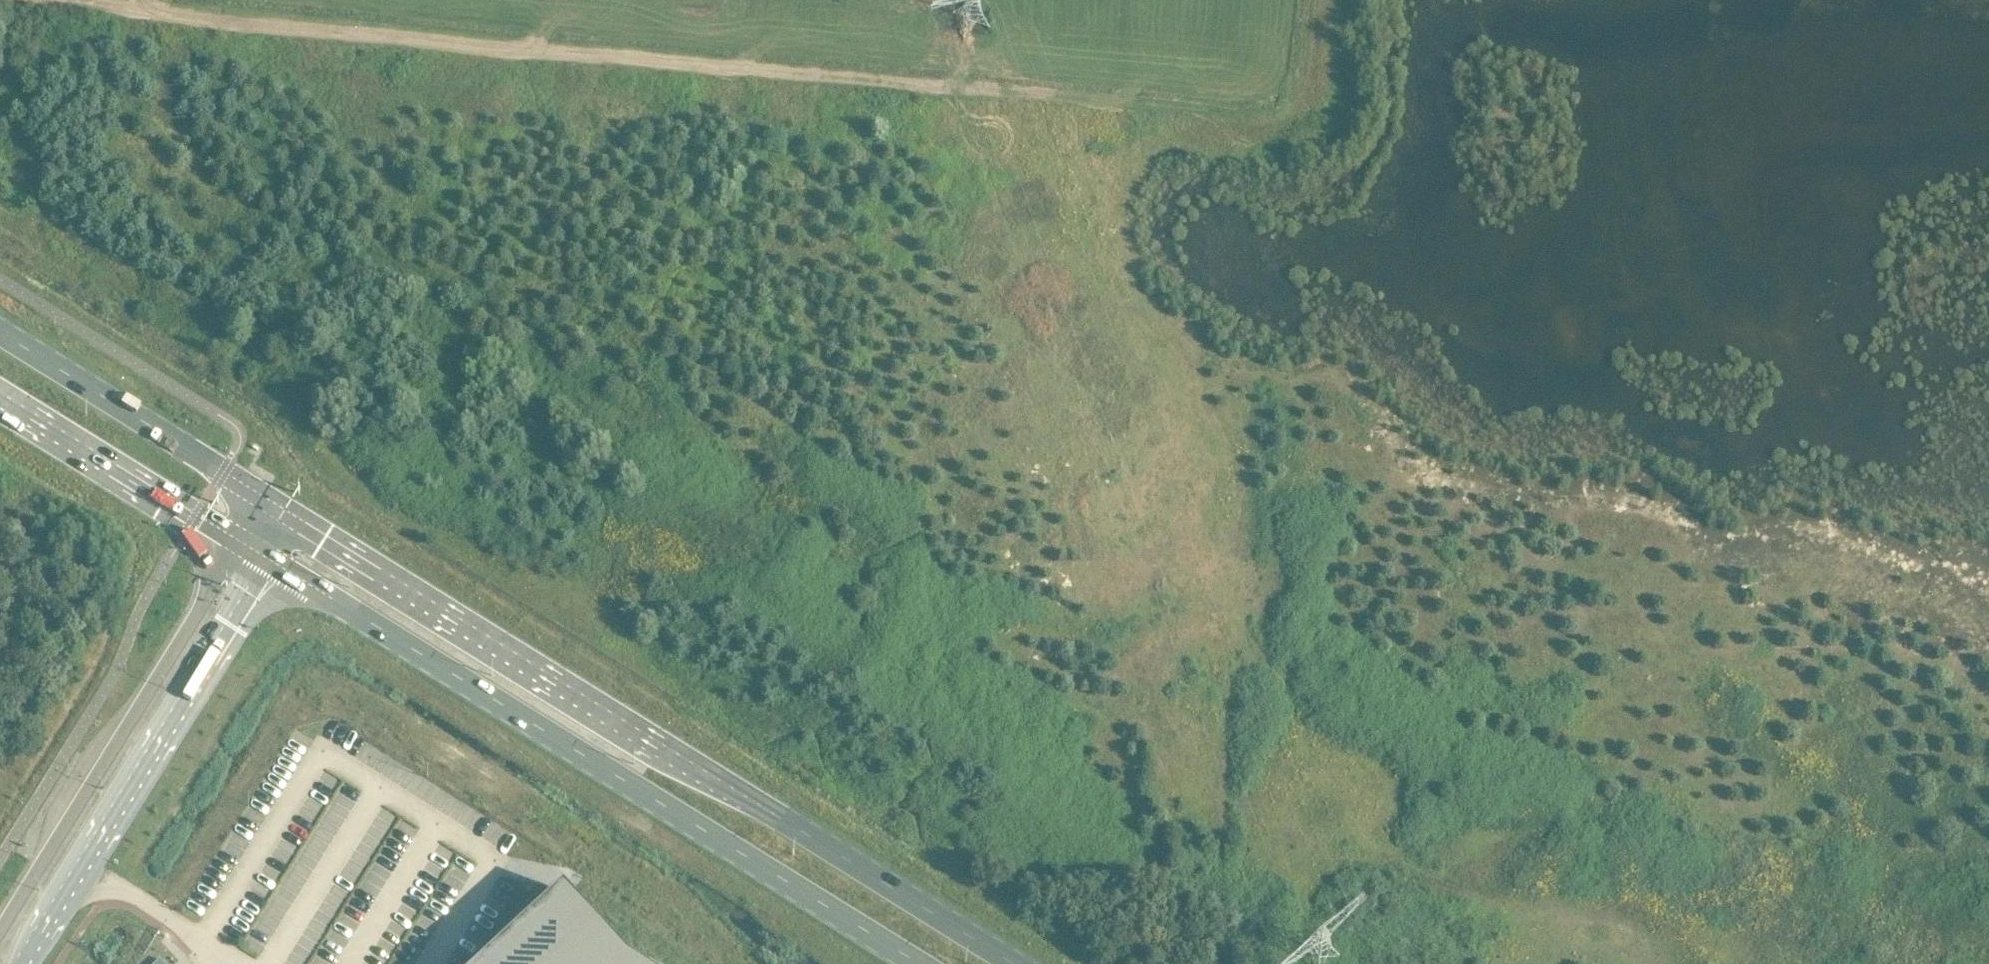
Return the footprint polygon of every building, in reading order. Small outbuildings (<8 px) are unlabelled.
[(629,961),(597,927),(569,897),(562,890),(483,963),(634,963),(629,961)]
